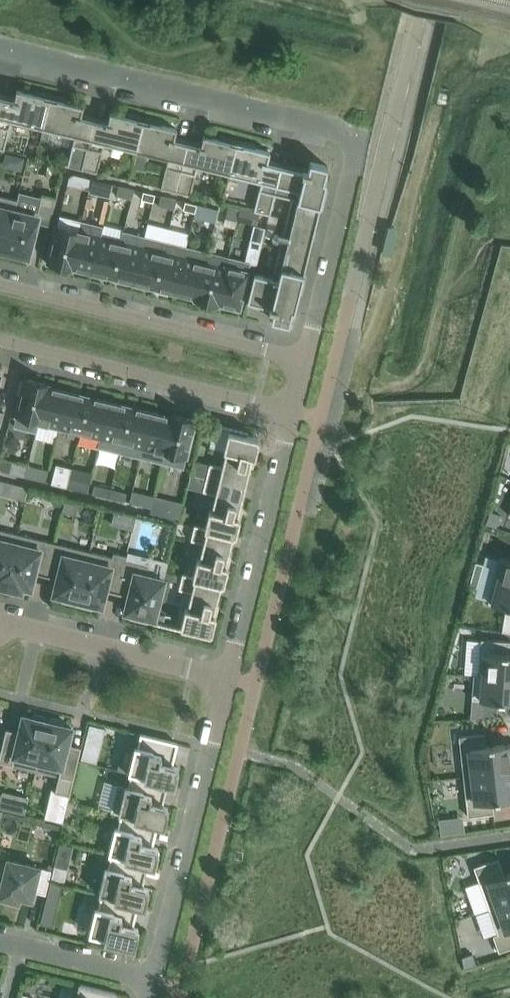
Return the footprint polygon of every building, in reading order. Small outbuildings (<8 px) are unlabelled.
[(51,94),(35,90),(34,94),(17,90),(14,100),(13,100),(13,101),(1,98),(0,101),(0,148),(4,149),(11,120),(43,127),(51,94)] [(81,168),(86,148),(87,148),(94,121),(82,118),(82,117),(81,116),(84,106),(67,102),(68,98),(51,94),(43,127),(75,135),(68,165),(81,168)] [(86,148),(81,168),(97,172),(104,142),(136,150),(144,117),(128,113),(127,117),(110,113),(108,123),(106,123),(94,121),(87,148),(86,148)] [(144,117),(136,150),(138,151),(150,154),(168,158),(161,188),(176,191),(187,143),(175,140),(176,140),(174,139),(177,129),(160,125),(161,121),(144,117)] [(199,146),(187,143),(176,191),(190,195),(198,165),(229,173),(238,140),(221,136),(220,139),(204,135),(201,146),(199,145),(199,146)] [(238,140),(229,173),(261,181),(254,210),(270,214),(275,194),(274,194),(281,166),(269,163),(269,162),(267,162),(270,152),(253,148),(254,144),(238,140)] [(138,151),(134,168),(145,171),(150,154),(138,151)] [(303,171),(281,166),(274,194),(275,194),(298,200),(278,279),(254,274),(247,301),(270,307),(269,308),(274,309),(271,319),(289,323),(291,314),(294,315),(299,292),(301,293),(306,275),(303,275),(320,208),(322,208),(326,191),(324,190),(328,175),(325,175),(328,166),(310,161),(308,171),(303,170),(303,171)] [(89,189),(91,179),(73,174),(69,177),(67,183),(89,189)] [(89,189),(88,192),(110,197),(113,184),(91,179),(89,189)] [(117,195),(131,199),(133,189),(119,185),(117,195)] [(141,199),(153,202),(155,194),(143,191),(141,199)] [(27,259),(33,237),(37,222),(49,225),(56,198),(42,195),(38,212),(16,206),(15,206),(4,250),(10,251),(9,255),(27,259)] [(4,250),(15,206),(16,206),(17,200),(0,196),(0,249),(4,250)] [(173,209),(175,199),(161,196),(159,206),(173,209)] [(195,212),(197,204),(185,201),(183,209),(195,212)] [(203,206),(200,216),(216,220),(218,210),(203,206)] [(237,220),(240,209),(228,206),(225,217),(237,220)] [(238,221),(257,226),(260,214),(241,209),(238,221)] [(71,266),(92,272),(101,236),(103,227),(81,221),(78,231),(80,231),(71,266)] [(149,222),(146,234),(187,244),(190,233),(149,222)] [(70,269),(71,266),(80,231),(78,231),(57,225),(54,237),(48,264),(70,269)] [(134,282),(145,237),(123,232),(121,237),(120,241),(112,276),(134,282)] [(120,241),(101,236),(92,272),(112,276),(120,241)] [(134,282),(155,287),(166,242),(145,237),(134,282)] [(186,247),(166,242),(155,287),(175,292),(186,247)] [(186,247),(175,292),(196,297),(207,252),(186,247)] [(217,305),(218,302),(228,257),(207,252),(196,297),(195,300),(217,305)] [(250,263),(228,257),(218,302),(239,308),(250,263)] [(36,431),(39,422),(47,387),(48,383),(26,378),(14,426),(36,431)] [(39,422),(59,427),(68,392),(47,387),(39,422)] [(80,432),(88,397),(68,392),(59,427),(80,432)] [(80,432),(100,437),(109,402),(88,397),(80,432)] [(119,452),(130,407),(109,402),(100,437),(98,446),(119,452)] [(119,452),(140,457),(151,412),(130,407),(119,452)] [(161,462),(172,417),(151,412),(140,457),(161,462)] [(173,414),(172,417),(161,462),(183,467),(195,419),(173,414)] [(206,477),(231,483),(245,487),(250,466),(253,467),(259,440),(258,439),(258,438),(247,435),(248,432),(229,428),(224,450),(226,450),(222,467),(209,464),(206,477)] [(12,461),(9,473),(24,476),(27,465),(12,461)] [(51,483),(67,487),(71,467),(56,463),(51,483)] [(67,487),(87,492),(91,476),(70,471),(67,487)] [(242,499),(245,487),(231,483),(206,477),(203,491),(215,494),(211,510),(209,510),(205,527),(194,525),(233,536),(234,536),(235,535),(236,535),(243,508),(240,507),(242,499)] [(92,493),(108,497),(110,488),(94,484),(92,493)] [(127,492),(110,488),(108,497),(125,501),(127,492)] [(138,504),(151,507),(153,499),(154,494),(141,491),(138,504)] [(54,496),(52,504),(64,507),(66,499),(54,496)] [(64,507),(63,510),(77,513),(80,500),(67,497),(66,499),(64,507)] [(178,522),(179,518),(182,507),(153,499),(151,507),(149,515),(178,522)] [(490,510),(486,523),(498,527),(502,514),(490,510)] [(230,548),(232,542),(233,536),(194,525),(191,540),(204,543),(199,559),(197,558),(193,576),(182,574),(221,585),(222,585),(223,584),(224,584),(231,557),(228,556),(230,548)] [(0,529),(0,586),(5,587),(19,534),(0,529)] [(36,566),(48,569),(54,542),(19,534),(5,587),(21,591),(22,586),(31,588),(36,566)] [(90,551),(54,542),(48,569),(59,571),(54,594),(62,596),(61,600),(77,604),(90,551)] [(107,583),(119,586),(127,555),(113,552),(112,557),(90,551),(77,604),(92,608),(93,604),(102,606),(107,583)] [(127,555),(119,586),(131,589),(125,611),(130,613),(129,617),(135,619),(148,622),(149,617),(155,619),(164,579),(146,575),(148,565),(126,560),(127,555)] [(509,583),(509,559),(499,556),(494,579),(509,583)] [(472,574),(480,576),(483,564),(475,562),(472,574)] [(216,605),(218,597),(220,591),(221,585),(182,574),(179,589),(192,592),(187,608),(185,608),(180,630),(199,634),(200,631),(210,634),(211,633),(212,633),(219,606),(216,605)] [(480,576),(472,574),(469,585),(477,587),(480,576)] [(488,602),(505,607),(502,631),(509,633),(509,583),(494,579),(488,602)] [(478,675),(509,678),(509,641),(481,639),(480,652),(478,674),(478,675)] [(478,674),(473,674),(472,699),(509,701),(509,678),(478,675),(478,674)] [(35,770),(48,717),(33,713),(32,718),(23,716),(18,738),(4,735),(0,751),(0,761),(35,770)] [(69,795),(80,753),(66,750),(71,727),(63,725),(64,721),(48,717),(35,770),(58,776),(54,791),(69,795)] [(130,775),(161,783),(174,786),(178,770),(177,769),(178,766),(166,763),(171,742),(177,744),(178,742),(140,733),(140,735),(137,747),(135,747),(130,766),(130,765),(128,772),(131,773),(130,775)] [(459,736),(463,776),(509,771),(509,743),(486,746),(484,733),(459,736)] [(85,742),(82,757),(93,760),(97,745),(85,742)] [(463,776),(468,816),(493,813),(492,800),(509,798),(509,771),(463,776)] [(156,804),(161,783),(130,775),(128,787),(118,785),(113,802),(111,811),(121,813),(121,816),(151,823),(164,827),(168,810),(167,810),(168,807),(156,804)] [(146,844),(151,823),(121,816),(118,828),(115,827),(111,846),(110,846),(108,853),(111,854),(111,856),(141,864),(155,867),(158,850),(157,850),(158,847),(146,844)] [(450,821),(440,822),(441,834),(451,833),(450,821)] [(61,844),(58,854),(72,857),(74,847),(61,844)] [(141,864),(111,856),(108,868),(105,868),(101,887),(100,887),(99,894),(102,894),(101,897),(131,904),(145,907),(149,891),(147,891),(148,888),(136,885),(141,864)] [(474,866),(488,908),(509,900),(509,872),(504,874),(498,858),(474,866)] [(39,867),(8,859),(0,892),(0,896),(18,901),(19,896),(31,899),(33,891),(45,893),(50,870),(39,867)] [(48,892),(40,923),(52,927),(60,895),(48,892)] [(126,925),(131,904),(101,897),(98,909),(96,908),(91,927),(90,927),(89,934),(90,934),(105,938),(104,940),(107,941),(107,942),(117,945),(117,943),(135,948),(139,931),(138,931),(138,928),(126,925)] [(488,908),(497,933),(493,935),(499,951),(509,947),(509,900),(488,908)] [(472,953),(462,957),(464,968),(475,966),(472,953)] [(110,992),(116,994),(116,993),(79,984),(79,985),(76,997),(108,997),(110,992)]
